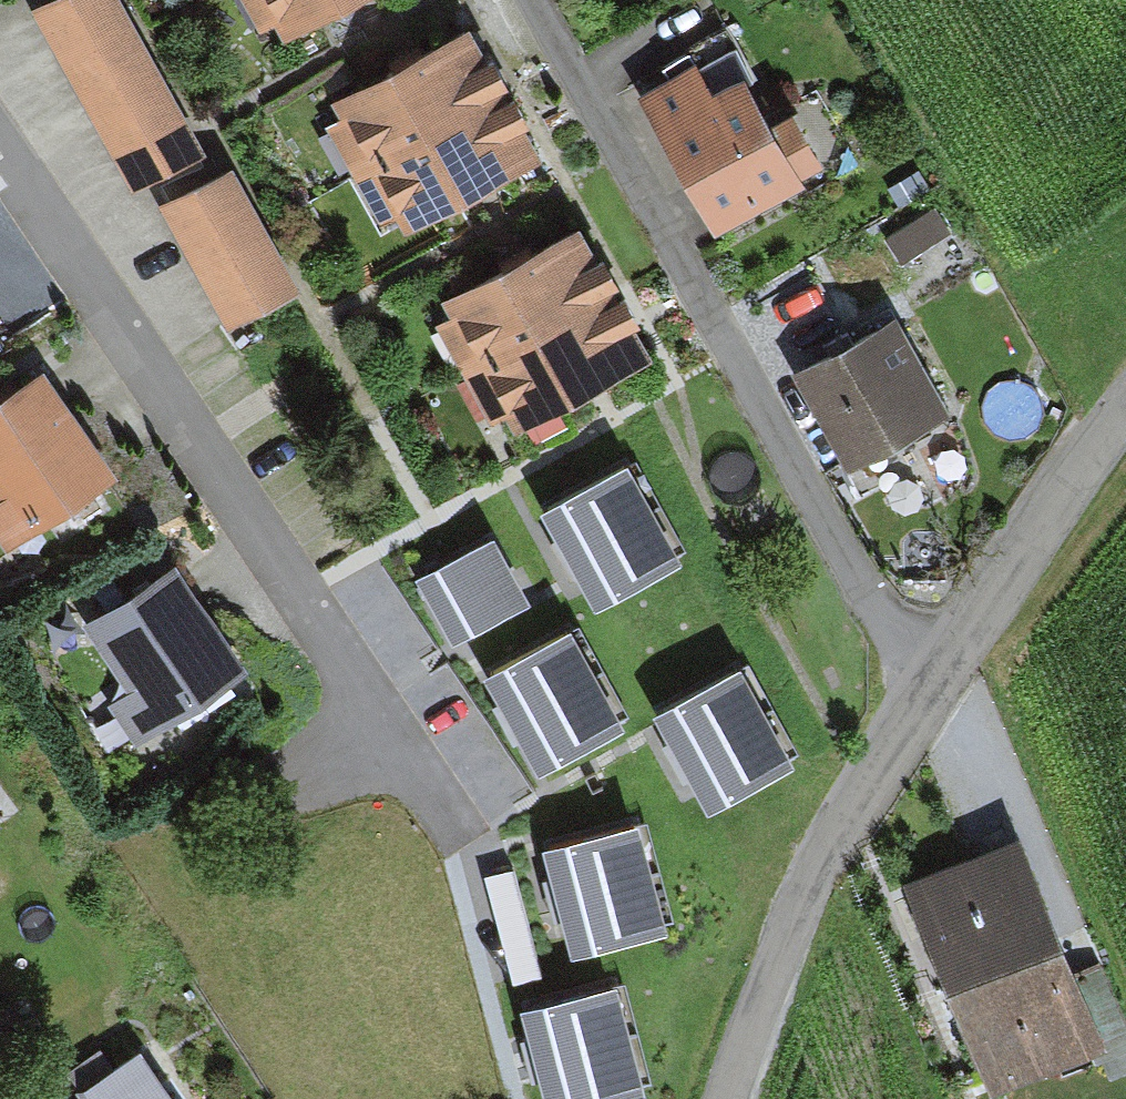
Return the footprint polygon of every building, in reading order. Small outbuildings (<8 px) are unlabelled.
[(32,13),(132,198),(206,158),(121,0),(57,0),(32,13)] [(263,25),(277,17),(286,33),(342,0),(248,0),(263,25)] [(470,15),(330,94),(340,111),(326,119),(383,219),(397,211),(405,226),(545,146),(470,15)] [(638,89),(715,222),(806,170),(803,164),(822,153),(791,98),(771,109),(744,63),(712,82),(696,55),(638,89)] [(224,179),(163,215),(229,326),(290,290),(224,179)] [(580,215),(441,293),(450,310),(435,318),(491,419),(506,411),(515,426),(654,349),(580,215)] [(890,323),(797,376),(847,463),(940,410),(890,323)] [(7,548),(118,471),(41,361),(0,389),(0,537),(7,548)] [(628,469),(542,516),(596,614),(682,567),(628,469)] [(494,541),(416,581),(452,648),(529,607),(494,541)] [(169,563),(90,623),(129,674),(94,700),(128,744),(242,658),(169,563)] [(570,616),(484,664),(539,761),(625,713),(570,616)] [(740,655),(654,703),(709,800),(795,751),(740,655)] [(639,811),(542,837),(572,946),(669,920),(639,811)] [(1084,1055),(1091,1070),(1099,1066),(1107,1085),(1125,1077),(1125,1038),(1095,964),(1074,973),(1016,835),(900,883),(989,1095),(1084,1055)] [(513,979),(542,974),(523,867),(495,872),(513,979)] [(525,1003),(551,1098),(606,1098),(646,1088),(617,979),(525,1003)] [(138,1037),(87,1072),(106,1098),(182,1098),(138,1037)]
